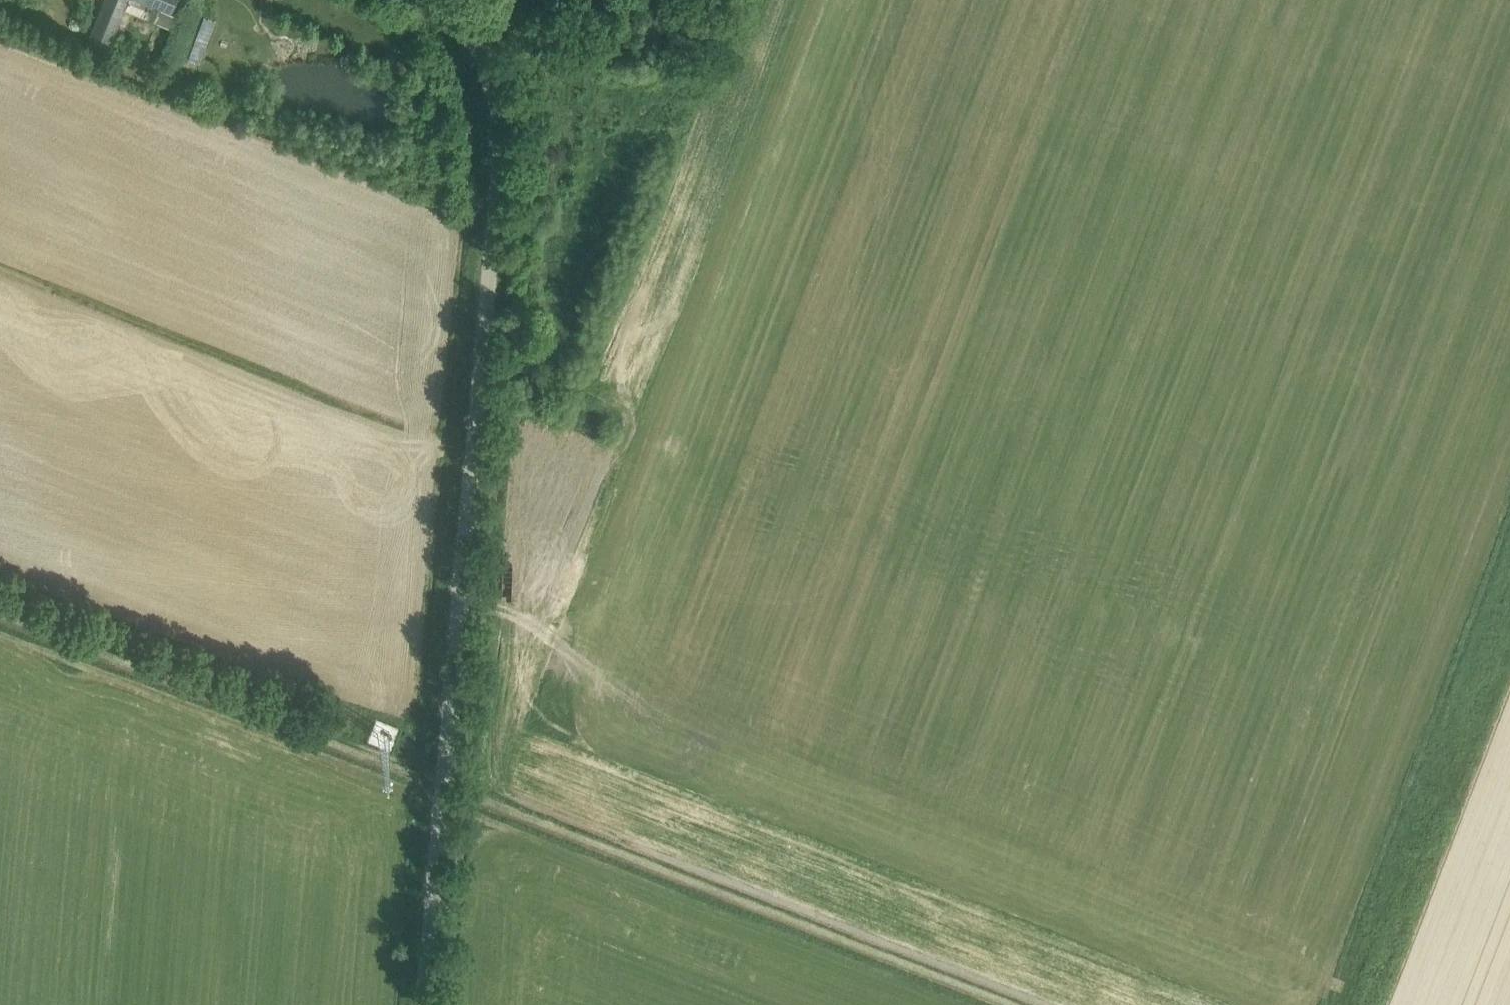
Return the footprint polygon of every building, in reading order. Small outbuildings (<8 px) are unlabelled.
[(167,25),(176,0),(103,0),(88,39),(110,48),(125,8),(167,25)]
